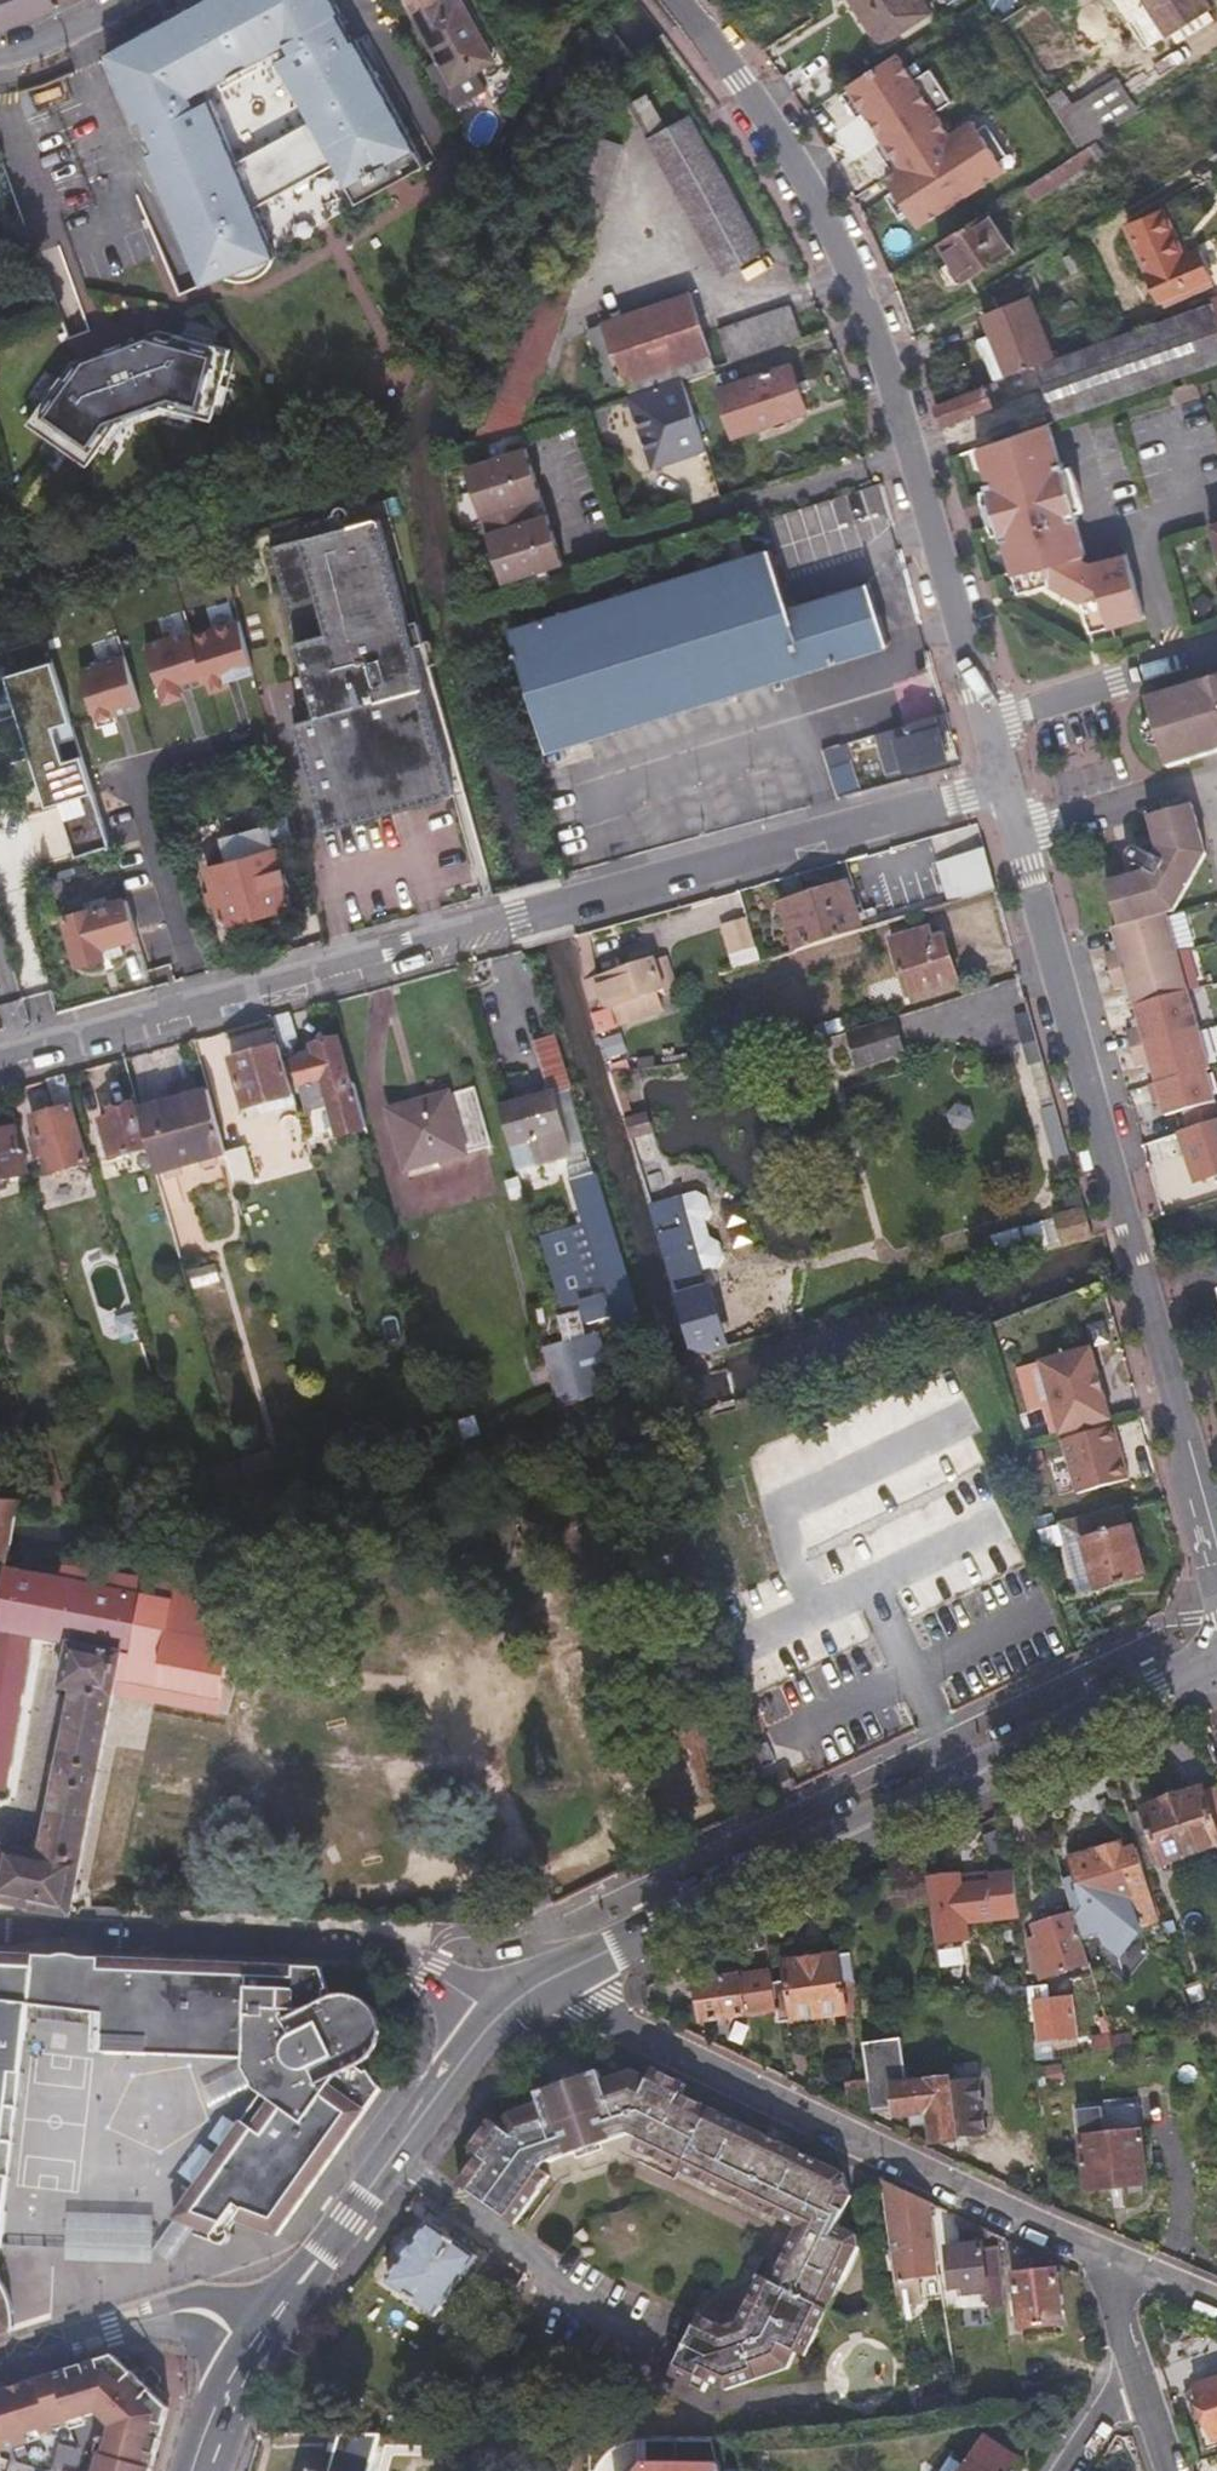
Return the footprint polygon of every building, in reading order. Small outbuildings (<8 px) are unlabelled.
[(57,8),(54,0),(0,0),(0,30),(14,26),(56,8),(57,8)] [(57,8),(73,0),(54,0),(57,8)] [(194,280),(198,289),(218,281),(222,283),(227,285),(233,287),(241,286),(246,285),(248,284),(249,284),(254,281),(259,278),(262,274),(265,270),(266,267),(267,265),(268,261),(249,213),(334,165),(356,204),(424,167),(421,163),(333,0),(198,0),(165,18),(105,51),(194,280)] [(492,60),(460,0),(449,0),(441,5),(438,0),(406,0),(439,58),(428,65),(436,79),(446,74),(452,83),(492,60)] [(735,12),(759,0),(728,0),(734,11),(735,12)] [(929,13),(921,0),(849,0),(878,45),(929,13)] [(1033,1),(1032,0),(987,0),(999,19),(1017,7),(1019,10),(1033,1)] [(1167,34),(1208,8),(1203,0),(1146,0),(1167,34)] [(27,89),(17,93),(26,116),(36,111),(27,89)] [(725,274),(764,251),(690,115),(667,127),(648,94),(633,103),(653,136),(648,138),(725,274)] [(1060,120),(1077,147),(1102,131),(1085,106),(1060,120)] [(498,441),(525,432),(564,319),(624,144),(590,134),(542,277),(532,274),(471,449),(498,441)] [(989,212),(1074,156),(1063,140),(1036,157),(1028,145),(892,233),(911,261),(939,243),(979,218),(989,212)] [(1161,300),(1211,280),(1199,249),(1185,255),(1165,209),(1128,224),(1161,300)] [(979,218),(939,243),(951,262),(939,270),(948,285),(954,281),(957,285),(961,282),(962,284),(1013,251),(989,212),(979,218)] [(626,385),(630,396),(644,391),(681,379),(715,368),(690,294),(587,328),(593,345),(607,385),(608,387),(620,382),(622,386),(626,385)] [(1212,296),(1214,303),(1037,364),(1057,420),(1216,365),(1216,294),(1212,296)] [(1025,369),(1037,364),(1054,358),(1031,296),(984,315),(991,334),(974,340),(984,362),(988,361),(997,380),(998,379),(1025,369)] [(729,362),(803,339),(791,305),(719,330),(729,362)] [(65,363),(21,423),(73,462),(106,418),(156,401),(207,416),(225,353),(154,333),(65,363)] [(792,365),(741,382),(749,405),(740,409),(748,431),(755,429),(756,430),(807,413),(792,366),(792,365)] [(630,396),(628,397),(653,469),(705,452),(681,379),(644,391),(630,396)] [(997,380),(937,404),(939,413),(943,426),(995,407),(994,405),(1001,402),(998,394),(999,393),(1003,392),(998,379),(997,380)] [(1131,420),(1109,428),(1138,510),(1159,502),(1131,420)] [(1059,462),(1049,423),(981,447),(987,468),(991,482),(987,484),(989,492),(998,530),(1001,539),(1006,538),(1020,588),(1048,580),(1081,601),(1090,632),(1143,617),(1126,554),(1083,565),(1076,562),(1075,557),(1085,555),(1075,517),(1078,516),(1075,509),(1065,470),(1063,461),(1059,462)] [(485,455),(500,449),(506,448),(526,442),(524,435),(482,448),(485,455)] [(981,447),(976,449),(982,470),(987,468),(981,447)] [(539,570),(547,568),(562,563),(525,448),(508,453),(502,455),(467,466),(502,581),(539,570)] [(1071,468),(1065,470),(1075,509),(1081,508),(1080,495),(1071,468)] [(821,538),(817,508),(771,515),(780,571),(834,564),(832,551),(892,542),(884,486),(832,494),(838,536),(821,538)] [(993,531),(998,530),(989,492),(982,494),(986,512),(993,531)] [(340,527),(353,524),(349,507),(345,505),(341,505),(338,507),(336,511),(340,527)] [(411,645),(404,622),(376,518),(353,524),(340,527),(269,547),(315,718),(292,725),(321,829),(452,794),(411,645)] [(1209,522),(1216,548),(1216,520),(1209,522)] [(548,753),(887,646),(867,582),(788,606),(768,548),(509,628),(548,753)] [(549,575),(547,568),(539,570),(541,576),(549,575)] [(568,569),(549,575),(541,576),(526,582),(528,590),(570,577),(568,569)] [(218,618),(236,612),(226,573),(207,578),(218,618)] [(415,619),(404,622),(411,645),(414,644),(421,642),(415,619)] [(18,712),(0,718),(0,767),(33,756),(39,775),(50,772),(76,855),(110,845),(83,755),(65,760),(54,726),(72,720),(53,660),(18,671),(24,689),(12,693),(18,712)] [(858,726),(908,710),(894,661),(843,678),(858,726)] [(1145,699),(1151,720),(1146,723),(1143,727),(1142,732),(1143,740),(1149,745),(1155,746),(1159,745),(1166,766),(1216,750),(1216,677),(1145,699)] [(951,728),(946,712),(882,733),(886,747),(897,743),(906,770),(945,758),(938,732),(951,728)] [(855,757),(851,743),(824,751),(837,790),(870,780),(863,755),(855,757)] [(1187,1129),(1216,1120),(1216,1114),(1206,1072),(1210,1072),(1165,912),(1174,909),(1206,854),(1191,801),(1177,805),(1148,813),(1153,832),(1139,847),(1137,849),(1133,850),(1129,855),(1129,860),(1131,864),(1134,868),(1127,878),(1106,885),(1118,929),(1112,930),(1118,950),(1103,955),(1112,992),(1128,987),(1139,1029),(1124,1033),(1134,1069),(1149,1064),(1164,1117),(1182,1112),(1187,1129)] [(228,838),(234,862),(209,869),(224,924),(291,905),(269,826),(228,838)] [(949,904),(995,889),(985,850),(937,864),(949,904)] [(781,906),(794,952),(862,930),(848,885),(781,906)] [(64,916),(78,963),(103,956),(101,945),(123,939),(112,902),(64,916)] [(739,953),(756,948),(747,914),(730,918),(739,953)] [(907,997),(958,980),(945,938),(936,941),(932,928),(891,940),(907,997)] [(584,984),(592,1014),(664,990),(653,959),(584,984)] [(593,1017),(598,1031),(614,1026),(609,1009),(592,1014),(593,1017)] [(300,1040),(292,1010),(273,1016),(282,1046),(285,1057),(290,1054),(300,1040)] [(912,1010),(874,1022),(886,1056),(923,1044),(912,1010)] [(219,1038),(204,1038),(205,1080),(220,1079),(219,1038)] [(369,1128),(356,1082),(352,1082),(340,1038),(313,1046),(314,1049),(298,1054),(294,1060),(309,1112),(332,1106),(341,1135),(369,1128)] [(305,1130),(285,1057),(282,1046),(233,1060),(247,1108),(284,1099),(290,1119),(271,1124),(275,1138),(305,1130)] [(76,1105),(67,1073),(48,1078),(57,1110),(34,1116),(41,1140),(35,1142),(39,1157),(45,1156),(50,1174),(89,1163),(73,1106),(76,1105)] [(172,1100),(201,1092),(198,1078),(168,1085),(172,1100)] [(392,1110),(407,1165),(492,1141),(476,1086),(392,1110)] [(222,1131),(210,1090),(201,1092),(172,1100),(140,1109),(158,1173),(229,1155),(228,1151),(222,1131)] [(550,1094),(501,1107),(518,1169),(566,1155),(550,1094)] [(112,1158),(146,1148),(134,1106),(112,1112),(115,1119),(102,1123),(112,1158)] [(646,1111),(624,1119),(631,1142),(653,1134),(646,1111)] [(1187,1129),(1179,1132),(1196,1183),(1216,1175),(1216,1120),(1187,1129)] [(15,1128),(0,1132),(0,1180),(28,1173),(15,1128)] [(248,1146),(228,1151),(229,1155),(238,1188),(259,1182),(248,1146)] [(566,1344),(610,1332),(633,1325),(611,1257),(586,1174),(561,1181),(576,1229),(538,1239),(566,1344)] [(709,1352),(725,1346),(703,1271),(718,1266),(723,1256),(718,1241),(709,1236),(704,1220),(709,1210),(705,1195),(695,1189),(673,1196),(682,1225),(659,1232),(667,1256),(694,1349),(709,1352)] [(1085,1210),(1081,1196),(1066,1200),(1070,1214),(1085,1210)] [(1085,1210),(1070,1214),(1053,1219),(1061,1247),(1092,1237),(1085,1210)] [(1060,1432),(1111,1418),(1104,1392),(1097,1394),(1091,1373),(1098,1371),(1091,1345),(1040,1359),(1060,1432)] [(1097,1394),(1104,1392),(1098,1371),(1091,1373),(1097,1394)] [(1061,1438),(1112,1424),(1111,1418),(1060,1432),(1061,1438)] [(1076,1492),(1127,1478),(1122,1458),(1120,1459),(1115,1443),(1118,1442),(1112,1424),(1061,1438),(1076,1492)] [(865,1514),(956,1480),(946,1454),(855,1488),(865,1514)] [(1126,1508),(1063,1524),(1067,1546),(1078,1596),(1144,1579),(1126,1508)] [(1045,1551),(1067,1546),(1063,1524),(1039,1529),(1045,1551)] [(7,1559),(0,1603),(0,1791),(5,1792),(32,1637),(12,1632),(23,1569),(237,1613),(247,1561),(136,1578),(84,1569),(63,1568),(42,1566),(7,1559)] [(225,1675),(237,1613),(23,1569),(12,1632),(32,1637),(69,1644),(70,1643),(124,1654),(124,1655),(225,1675)] [(0,1857),(0,1903),(29,1907),(29,1910),(72,1915),(124,1655),(124,1654),(70,1643),(69,1644),(61,1688),(74,1690),(41,1857),(1,1850),(0,1857)] [(1129,1817),(1137,1841),(1139,1849),(1146,1871),(1158,1866),(1159,1870),(1216,1850),(1216,1806),(1206,1809),(1200,1791),(1140,1810),(1140,1814),(1129,1817)] [(1121,1845),(1071,1860),(1075,1876),(1061,1880),(1071,1912),(1079,1941),(1097,1936),(1100,1946),(1118,1959),(1141,1928),(1148,1926),(1146,1919),(1159,1915),(1146,1871),(1139,1849),(1124,1853),(1121,1845)] [(964,1924),(1018,1918),(1014,1877),(995,1879),(995,1885),(961,1888),(960,1877),(929,1880),(937,1944),(966,1941),(964,1924)] [(1079,1941),(1071,1912),(1030,1923),(1041,1962),(1035,1964),(1037,1971),(1043,1969),(1043,1974),(1085,1963),(1079,1941)] [(940,1948),(941,1965),(966,1964),(965,1947),(940,1948)] [(855,1979),(852,1954),(838,1956),(839,1953),(789,1960),(791,1979),(775,1981),(778,2009),(780,2020),(846,2011),(843,1981),(855,1979)] [(202,2236),(202,2238),(205,2243),(210,2246),(215,2247),(221,2247),(226,2244),(229,2239),(226,2237),(233,2229),(239,2232),(261,2213),(286,2226),(370,2106),(372,2104),(362,2080),(367,2075),(372,2068),(376,2062),(379,2051),(380,2039),(379,2028),(375,2018),(370,2011),(362,2004),(354,1999),(344,1996),(337,1995),(330,1994),(319,1969),(310,1968),(0,1955),(0,2249),(0,2247),(4,2246),(35,2006),(96,2010),(95,2048),(245,2055),(245,2067),(264,2084),(271,2084),(186,2209),(203,2222),(202,2236)] [(738,1975),(738,1969),(711,1972),(712,1979),(697,1980),(702,2019),(778,2009),(775,1981),(773,1970),(738,1975)] [(1029,1984),(1037,2040),(1074,2036),(1069,1993),(1042,1997),(1039,1983),(1029,1984)] [(1076,2041),(1076,2053),(1110,2046),(1106,2035),(1076,2041)] [(932,2141),(959,2136),(958,2130),(952,2076),(910,2083),(903,2037),(864,2042),(868,2080),(871,2103),(896,2101),(898,2116),(927,2113),(932,2141)] [(686,2097),(691,2087),(658,2070),(653,2081),(636,2073),(606,2083),(602,2072),(588,2076),(580,2074),(573,2074),(568,2076),(561,2080),(555,2088),(540,2093),(544,2104),(513,2113),(503,2127),(493,2121),(472,2150),(482,2156),(461,2184),(515,2225),(551,2176),(539,2168),(545,2163),(625,2140),(803,2228),(776,2281),(765,2275),(741,2323),(728,2328),(703,2315),(667,2387),(684,2395),(690,2383),(705,2391),(711,2381),(724,2388),(789,2367),(797,2351),(807,2356),(861,2245),(859,2234),(839,2224),(854,2195),(849,2177),(686,2097)] [(954,2076),(952,2076),(958,2130),(983,2127),(978,2073),(954,2076)] [(853,2109),(873,2119),(871,2103),(868,2080),(849,2082),(853,2109)] [(1083,2187),(1145,2178),(1138,2125),(1076,2133),(1083,2187)] [(1005,2290),(999,2247),(986,2248),(983,2244),(940,2249),(935,2204),(880,2177),(896,2281),(953,2276),(954,2289),(969,2287),(970,2295),(1005,2290)] [(186,2209),(162,2240),(180,2253),(203,2222),(186,2209)] [(73,2245),(73,2264),(159,2266),(159,2241),(160,2218),(74,2217),(73,2245)] [(432,2222),(390,2281),(436,2315),(478,2256),(432,2222)] [(1209,2273),(1216,2276),(1216,2253),(1209,2273)] [(1056,2270),(1016,2274),(1019,2300),(1013,2301),(1015,2317),(1020,2317),(1022,2330),(1064,2325),(1056,2270)] [(2,2324),(6,2317),(8,2310),(9,2302),(8,2294),(6,2287),(2,2280),(0,2277),(0,2327),(2,2324)] [(112,2415),(94,2470),(150,2470),(160,2437),(170,2400),(142,2353),(0,2397),(0,2449),(112,2415)] [(1216,2439),(1216,2438),(1216,2379),(1198,2384),(1216,2439)] [(343,2436),(334,2470),(376,2470),(384,2436),(343,2436)] [(967,2465),(964,2470),(1009,2470),(1018,2457),(986,2436),(967,2465)] [(967,2465),(949,2453),(938,2470),(964,2470),(967,2465)] [(717,2461),(666,2470),(719,2470),(717,2461)]
